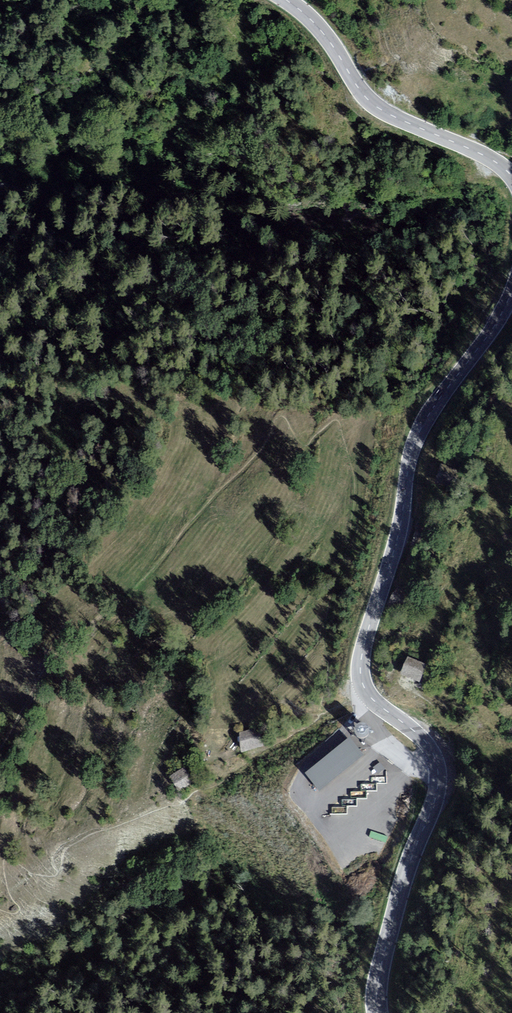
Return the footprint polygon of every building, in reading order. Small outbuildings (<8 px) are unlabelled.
[(426,664),(407,657),(401,675),(420,681),(426,664)] [(260,727),(238,731),(242,751),(263,747),(260,727)] [(347,734),(302,768),(318,789),(363,755),(347,734)] [(184,767),(169,776),(178,791),(193,782),(184,767)]
